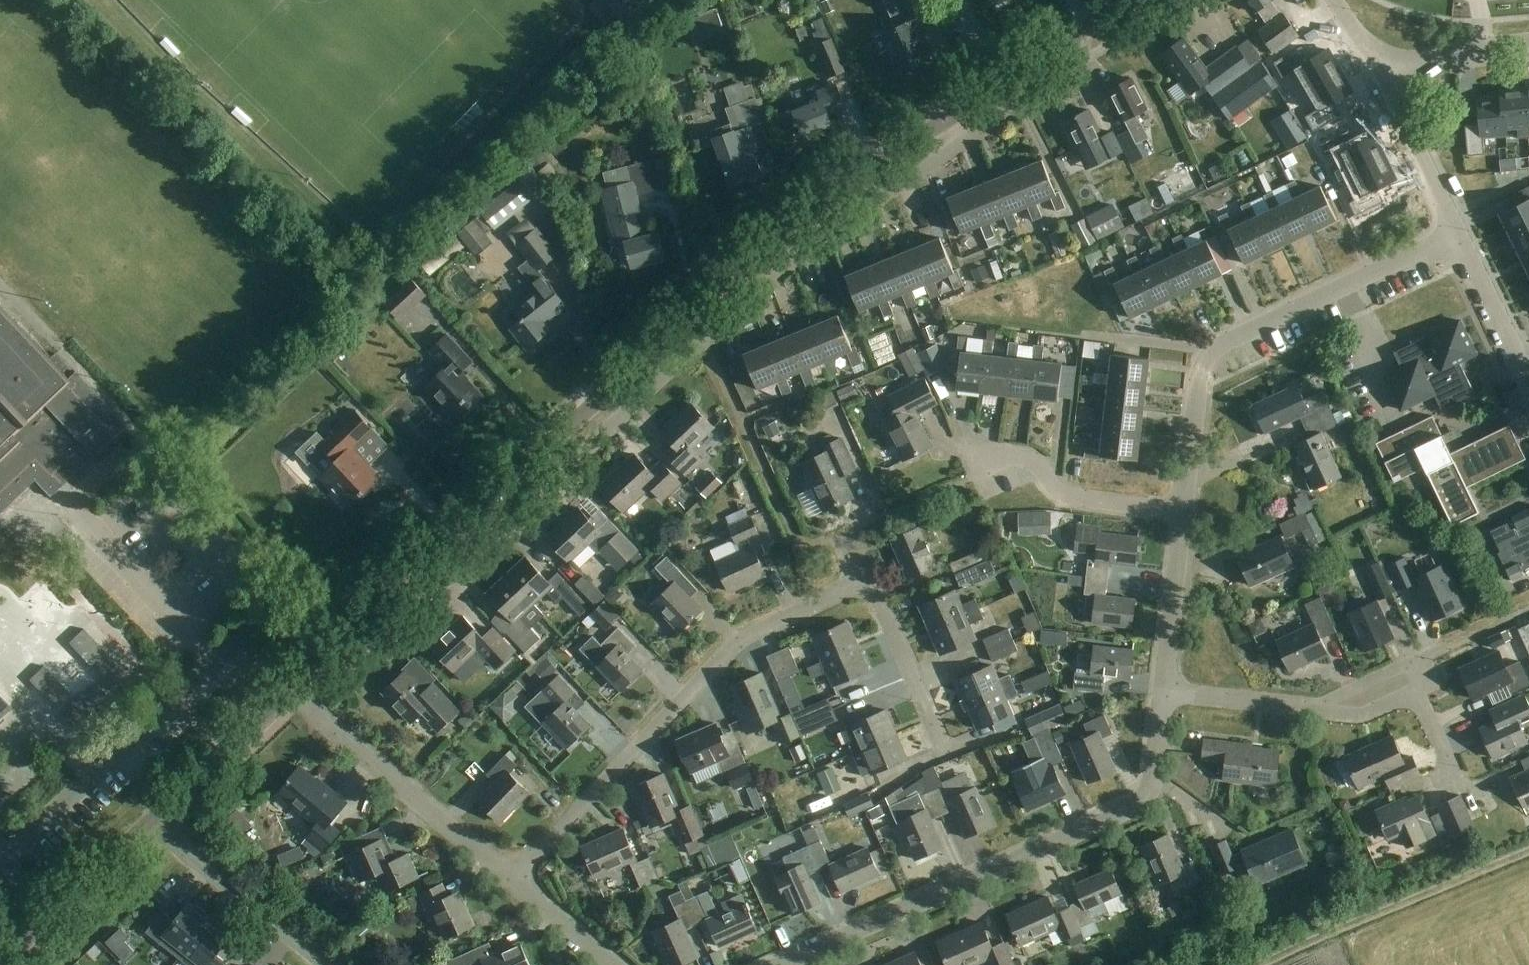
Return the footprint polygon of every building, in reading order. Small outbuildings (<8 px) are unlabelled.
[(639,0),(602,0),(624,23),(643,5),(639,0)] [(917,0),(882,0),(895,27),(881,34),(899,73),(930,58),(913,24),(926,18),(917,0)] [(995,10),(1014,0),(990,0),(995,10)] [(1276,53),(1299,36),(1284,13),(1282,15),(1271,1),(1272,0),(1247,0),(1256,13),(1258,12),(1268,25),(1261,30),(1276,53)] [(701,42),(730,35),(727,20),(698,27),(701,42)] [(805,25),(796,29),(800,41),(809,37),(805,25)] [(829,26),(813,32),(829,77),(845,72),(829,26)] [(1161,54),(1180,80),(1170,86),(1180,99),(1189,92),(1190,94),(1204,84),(1230,120),(1278,85),(1261,61),(1263,60),(1248,39),(1206,69),(1184,38),(1161,54)] [(1301,46),(1273,62),(1282,76),(1295,69),(1306,89),(1339,70),(1327,49),(1309,60),(1301,46)] [(1318,110),(1305,117),(1313,131),(1341,115),(1333,101),(1351,91),(1339,70),(1306,89),(1318,110)] [(1146,109),(1131,78),(1111,88),(1125,119),(1124,119),(1130,131),(1120,136),(1133,163),(1147,156),(1140,142),(1148,138),(1141,124),(1140,125),(1135,114),(1146,109)] [(820,101),(793,112),(781,117),(786,128),(798,124),(803,136),(831,125),(825,110),(842,103),(834,84),(816,91),(820,101)] [(1524,87),(1500,89),(1501,96),(1502,96),(1505,129),(1517,128),(1518,139),(1528,138),(1524,87)] [(1501,96),(1478,99),(1480,123),(1465,124),(1468,155),(1484,154),(1483,137),(1506,135),(1505,129),(1502,96),(1501,96)] [(726,108),(734,130),(712,138),(721,163),(722,162),(730,184),(762,173),(754,152),(759,150),(751,128),(763,123),(754,98),(726,108)] [(1308,136),(1291,108),(1270,121),(1287,149),(1308,136)] [(1078,150),(1087,146),(1096,164),(1122,152),(1112,132),(1102,137),(1089,110),(1064,122),(1078,150)] [(1349,130),(1320,144),(1327,159),(1341,152),(1351,173),(1385,157),(1375,135),(1356,144),(1349,130)] [(1292,153),(1281,159),(1287,169),(1298,163),(1292,153)] [(1361,195),(1348,201),(1355,216),(1384,202),(1377,188),(1396,178),(1385,157),(1351,173),(1361,195)] [(1515,158),(1507,159),(1508,171),(1516,170),(1515,158)] [(1508,171),(1507,159),(1500,160),(1501,171),(1508,171)] [(655,160),(628,168),(604,174),(608,190),(604,191),(619,246),(627,244),(633,266),(664,258),(657,235),(647,238),(634,191),(662,184),(655,160)] [(1043,160),(1019,170),(1033,204),(1037,203),(1051,197),(1057,211),(1066,208),(1060,191),(1056,193),(1043,160)] [(1219,164),(1209,168),(1215,181),(1224,177),(1219,164)] [(1019,170),(996,179),(1010,214),(1013,213),(1028,207),(1034,220),(1042,216),(1037,203),(1033,204),(1019,170)] [(1259,176),(1268,195),(1274,193),(1264,173),(1259,176)] [(996,179),(972,189),(986,223),(990,222),(1005,216),(1011,230),(1019,226),(1013,213),(1010,214),(996,179)] [(1297,197),(1313,231),(1336,220),(1320,186),(1302,195),(1295,179),(1286,183),(1293,199),(1297,197)] [(495,229),(534,198),(519,180),(481,210),(495,229)] [(1501,213),(1511,235),(1528,226),(1528,186),(1512,194),(1518,205),(1501,213)] [(986,223),(972,189),(948,198),(962,233),(981,226),(990,247),(998,244),(990,222),(986,223)] [(1274,208),(1290,242),(1313,231),(1297,197),(1293,199),(1280,205),(1274,193),(1268,195),(1265,197),(1270,209),(1274,208)] [(1251,218),(1267,253),(1290,242),(1274,208),(1270,209),(1257,216),(1250,202),(1241,206),(1248,220),(1251,218)] [(1251,218),(1248,220),(1234,227),(1227,212),(1217,216),(1224,231),(1228,229),(1244,264),(1267,253),(1251,218)] [(1116,215),(1099,225),(1105,235),(1122,225),(1116,215)] [(1086,218),(1071,225),(1083,249),(1097,242),(1086,218)] [(559,254),(537,226),(515,244),(537,271),(559,254)] [(1511,235),(1521,255),(1528,251),(1528,226),(1511,235)] [(1056,231),(1048,235),(1058,258),(1066,255),(1056,231)] [(1183,251),(1200,285),(1223,273),(1207,240),(1188,249),(1181,233),(1172,238),(1180,253),(1183,251)] [(1215,236),(1207,240),(1223,273),(1231,269),(1215,236)] [(931,283),(935,281),(949,275),(955,290),(957,294),(966,290),(964,286),(958,270),(954,271),(941,238),(917,248),(931,283)] [(1015,251),(1022,248),(1019,241),(1012,244),(1015,251)] [(1161,262),(1177,295),(1200,285),(1183,251),(1180,253),(1166,259),(1159,245),(1150,249),(1157,264),(1161,262)] [(435,263),(443,273),(464,257),(457,247),(435,263)] [(917,248),(893,258),(907,292),(912,291),(927,285),(931,297),(940,294),(935,281),(931,283),(917,248)] [(1086,256),(1092,270),(1096,265),(1095,259),(1104,256),(1101,249),(1086,256)] [(1138,272),(1154,306),(1177,295),(1161,262),(1157,264),(1143,270),(1136,256),(1127,260),(1134,274),(1138,272)] [(893,258),(870,267),(884,302),(889,300),(903,294),(908,308),(917,305),(912,291),(907,292),(893,258)] [(997,260),(991,262),(997,280),(1003,278),(997,260)] [(976,283),(989,278),(984,265),(971,270),(976,283)] [(884,302),(870,267),(846,277),(860,311),(879,304),(884,317),(894,313),(889,300),(884,302)] [(1116,287),(1131,317),(1154,306),(1138,272),(1134,274),(1120,281),(1114,267),(1094,276),(1102,293),(1116,287)] [(400,320),(427,294),(411,277),(384,303),(400,320)] [(558,315),(567,307),(548,282),(514,309),(523,320),(512,329),(528,349),(551,330),(544,321),(556,312),(558,315)] [(35,481),(50,496),(93,456),(94,458),(127,426),(125,425),(75,372),(74,372),(55,353),(46,361),(0,313),(0,513),(35,481)] [(839,317),(815,326),(829,361),(834,359),(847,353),(853,368),(863,364),(856,348),(852,349),(839,317)] [(1475,353),(1459,320),(1394,352),(1402,367),(1385,375),(1401,409),(1434,393),(1442,410),(1475,394),(1459,361),(1475,353)] [(815,326),(792,336),(806,370),(811,368),(824,363),(829,377),(839,373),(834,359),(829,361),(815,326)] [(446,367),(429,384),(427,386),(459,420),(483,397),(460,373),(472,361),(447,336),(431,351),(446,367)] [(792,336),(768,345),(782,380),(787,378),(801,372),(806,386),(816,382),(811,368),(806,370),(792,336)] [(961,354),(956,389),(982,393),(987,355),(982,355),(967,353),(969,337),(959,336),(957,353),(961,354)] [(984,339),(982,355),(987,355),(982,393),(1007,396),(1012,358),(1007,358),(992,356),(994,340),(984,339)] [(1007,358),(1012,358),(1007,396),(1032,399),(1037,362),(1032,361),(1017,359),(1019,343),(1008,341),(1007,358)] [(1034,344),(1032,361),(1037,362),(1032,399),(1058,402),(1062,365),(1043,362),(1045,345),(1034,344)] [(782,380),(768,345),(744,355),(758,389),(778,381),(783,395),(792,391),(787,378),(782,380)] [(913,347),(898,355),(910,378),(925,370),(913,347)] [(1109,381),(1146,385),(1149,359),(1112,355),(1110,374),(1094,373),(1093,382),(1109,384),(1109,381)] [(880,415),(884,422),(904,461),(932,446),(916,415),(937,403),(924,379),(889,397),(894,408),(880,415)] [(1106,410),(1106,406),(1143,410),(1146,385),(1109,381),(1109,384),(1107,399),(1078,396),(1078,401),(1091,402),(1090,408),(1106,410)] [(1309,425),(1333,413),(1328,403),(1310,411),(1297,384),(1249,407),(1262,434),(1304,415),(1309,425)] [(764,400),(745,407),(748,415),(767,408),(764,400)] [(714,428),(692,404),(675,420),(674,419),(661,431),(672,442),(663,450),(687,475),(702,461),(691,450),(714,428)] [(1103,431),(1141,435),(1143,410),(1106,406),(1106,410),(1104,425),(1088,423),(1087,433),(1103,435),(1103,431)] [(374,483),(373,481),(379,475),(353,448),(373,429),(354,409),(334,429),(336,431),(322,445),(337,461),(320,477),(340,497),(342,494),(352,504),(374,483)] [(1333,413),(1309,425),(1313,435),(1294,444),(1314,489),(1342,476),(1322,432),(1338,425),(1333,413)] [(1510,424),(1451,453),(1446,443),(1456,438),(1452,430),(1442,435),(1433,415),(1376,443),(1395,481),(1424,467),(1453,525),(1480,512),(1467,487),(1526,458),(1510,424)] [(1103,431),(1103,435),(1101,449),(1084,448),(1084,457),(1100,458),(1100,457),(1138,461),(1141,435),(1103,431)] [(821,448),(823,452),(802,462),(809,476),(825,512),(853,499),(842,476),(855,470),(841,438),(821,448)] [(681,484),(661,463),(651,472),(635,455),(601,487),(624,512),(650,488),(663,501),(681,484)] [(712,471),(696,487),(706,498),(722,482),(712,471)] [(749,473),(738,480),(751,500),(762,492),(749,473)] [(621,533),(600,511),(590,520),(579,508),(547,538),(569,562),(596,537),(605,547),(621,533)] [(1512,517),(1513,520),(1490,531),(1500,552),(1498,553),(1512,582),(1525,575),(1523,570),(1528,568),(1528,509),(1512,517)] [(1305,512),(1279,524),(1286,538),(1311,527),(1318,542),(1328,538),(1315,510),(1306,514),(1305,512)] [(1039,534),(1052,535),(1054,518),(1041,516),(1039,534)] [(729,526),(735,539),(711,549),(730,592),(766,576),(753,546),(752,547),(749,539),(760,535),(752,517),(729,526)] [(930,522),(891,539),(908,579),(936,567),(925,541),(936,536),(930,522)] [(1086,577),(1108,580),(1110,563),(1135,565),(1138,537),(1101,533),(1102,527),(1078,525),(1075,551),(1096,553),(1095,560),(1088,559),(1086,577)] [(1294,566),(1281,537),(1238,556),(1251,585),(1294,566)] [(986,548),(950,563),(955,574),(990,559),(991,559),(986,548)] [(672,585),(653,603),(680,632),(702,611),(690,599),(699,591),(667,557),(655,568),(672,585)] [(507,576),(533,605),(546,592),(557,604),(563,599),(580,617),(589,609),(564,581),(555,589),(526,558),(507,576)] [(1379,562),(1393,593),(1415,584),(1432,621),(1462,607),(1443,565),(1414,578),(1405,558),(1389,565),(1386,558),(1379,562)] [(990,559),(955,574),(960,586),(972,580),(974,584),(997,574),(990,559)] [(833,573),(828,562),(813,569),(819,581),(833,573)] [(1393,593),(1379,562),(1365,568),(1379,600),(1393,593)] [(1015,592),(1023,588),(1017,575),(1009,579),(1015,592)] [(1082,576),(1068,575),(1067,584),(1081,586),(1082,576)] [(533,605),(507,576),(487,595),(516,626),(507,634),(525,654),(535,645),(526,635),(531,629),(520,617),(533,605)] [(1108,580),(1086,577),(1084,594),(1096,596),(1093,623),(1132,627),(1135,599),(1106,596),(1108,580)] [(591,578),(585,584),(597,597),(604,591),(591,578)] [(930,631),(980,609),(976,598),(961,605),(955,591),(920,607),(930,631)] [(1336,632),(1324,605),(1320,596),(1304,603),(1314,624),(1276,642),(1289,671),(1328,653),(1321,638),(1336,632)] [(621,616),(605,600),(591,614),(607,630),(621,616)] [(1393,638),(1376,602),(1349,614),(1367,651),(1393,638)] [(980,609),(930,631),(941,655),(976,640),(969,625),(984,618),(980,609)] [(515,651),(493,628),(484,638),(463,616),(431,646),(454,671),(477,649),(496,669),(515,651)] [(823,662),(858,646),(848,622),(813,637),(823,662)] [(86,628),(70,642),(112,689),(128,675),(86,628)] [(637,647),(619,628),(602,646),(593,637),(580,650),(597,666),(596,667),(621,693),(644,671),(628,655),(637,647)] [(988,649),(1013,639),(1009,628),(983,638),(988,649)] [(1488,638),(1493,649),(1506,643),(1501,632),(1488,638)] [(1013,639),(988,649),(992,661),(1018,650),(1013,639)] [(858,646),(823,662),(834,686),(869,670),(858,646)] [(1103,693),(1105,676),(1130,678),(1133,650),(1095,646),(1092,673),(1076,672),(1074,690),(1103,693)] [(800,672),(789,647),(767,656),(778,681),(800,672)] [(1524,669),(1519,660),(1506,667),(1499,651),(1460,668),(1473,699),(1507,683),(1511,692),(1528,684),(1528,680),(1524,669)] [(46,666),(31,679),(54,706),(69,693),(46,666)] [(967,705),(1015,685),(1010,673),(998,678),(992,666),(956,681),(967,705)] [(430,722),(438,731),(459,712),(433,684),(424,693),(405,672),(383,693),(411,723),(423,712),(431,721),(430,722)] [(565,749),(566,750),(592,725),(591,724),(590,725),(574,708),(583,700),(559,674),(526,706),(542,723),(542,724),(543,725),(543,724),(566,748),(565,749)] [(800,737),(799,734),(800,734),(797,726),(791,715),(781,719),(761,674),(732,687),(745,716),(741,718),(748,734),(774,723),(783,744),(800,737)] [(96,684),(62,714),(73,726),(107,696),(96,684)] [(1015,685),(967,705),(977,729),(992,723),(1013,714),(1007,700),(1019,695),(1015,685)] [(11,707),(0,695),(0,718),(11,707)] [(1480,729),(1494,758),(1528,743),(1520,726),(1528,722),(1528,706),(1524,695),(1490,710),(1496,722),(1480,729)] [(797,726),(834,710),(829,698),(791,715),(797,726)] [(1049,729),(1050,729),(1068,721),(1060,704),(1025,719),(1033,736),(1034,736),(1049,729)] [(834,710),(797,726),(800,734),(811,729),(812,731),(839,720),(834,710)] [(862,750),(897,735),(886,711),(851,726),(861,749),(862,750)] [(468,712),(449,729),(457,737),(476,720),(468,712)] [(1017,723),(1013,714),(992,723),(996,732),(1017,723)] [(1113,734),(1104,715),(1084,725),(1090,737),(1072,746),(1089,783),(1117,770),(1103,739),(1113,734)] [(746,785),(754,781),(733,731),(721,736),(716,724),(678,740),(692,772),(718,761),(723,773),(728,771),(735,789),(746,785)] [(1044,757),(1012,771),(1016,781),(1015,782),(1028,810),(1065,793),(1053,765),(1064,760),(1050,729),(1049,729),(1034,736),(1044,757)] [(862,750),(861,749),(852,753),(862,776),(871,772),(872,774),(907,759),(897,735),(862,750)] [(1403,761),(1394,740),(1392,736),(1345,757),(1358,786),(1386,774),(1391,786),(1419,773),(1412,757),(1403,761)] [(1276,785),(1279,751),(1252,748),(1252,745),(1205,739),(1203,757),(1226,760),(1224,779),(1276,785)] [(518,766),(507,756),(488,775),(496,784),(479,801),(501,823),(530,793),(510,774),(518,766)] [(838,763),(826,767),(833,790),(845,786),(838,763)] [(319,779),(318,781),(300,766),(278,793),(317,825),(306,838),(323,852),(340,832),(330,823),(347,802),(319,779)] [(925,777),(942,816),(953,811),(965,837),(993,825),(976,787),(958,796),(956,792),(948,796),(935,766),(923,772),(925,777)] [(1509,778),(1522,807),(1528,803),(1528,769),(1509,778)] [(673,818),(684,844),(689,856),(709,847),(704,835),(691,806),(679,811),(663,774),(634,787),(651,827),(673,818)] [(897,824),(899,823),(915,860),(943,847),(931,820),(942,816),(925,777),(896,796),(899,802),(889,807),(897,824)] [(861,796),(844,804),(849,816),(874,805),(868,791),(860,794),(861,796)] [(1461,794),(1436,805),(1451,838),(1476,827),(1461,794)] [(1419,796),(1408,801),(1407,798),(1376,812),(1388,839),(1400,834),(1406,847),(1435,833),(1419,796)] [(805,840),(819,871),(831,866),(842,892),(880,875),(868,848),(831,864),(826,852),(815,829),(811,831),(808,823),(800,827),(806,839),(805,840)] [(345,857),(347,856),(358,878),(374,870),(385,893),(418,878),(407,855),(392,862),(385,847),(390,844),(382,827),(340,846),(345,857)] [(659,880),(650,858),(638,863),(623,830),(582,848),(595,878),(630,862),(641,888),(659,880)] [(1306,863),(1291,830),(1242,852),(1243,854),(1231,859),(1224,843),(1212,848),(1224,875),(1236,869),(1235,868),(1246,863),(1256,885),(1306,863)] [(1200,881),(1192,862),(1183,866),(1168,834),(1141,846),(1158,884),(1180,874),(1186,888),(1200,881)] [(819,871),(805,840),(800,842),(802,849),(784,857),(790,871),(776,877),(793,914),(821,902),(809,876),(819,871)] [(1332,873),(1348,867),(1341,847),(1324,853),(1332,873)] [(733,861),(743,879),(754,872),(744,854),(733,861)] [(1072,906),(1081,927),(1094,921),(1092,916),(1102,912),(1099,903),(1122,893),(1112,869),(1075,885),(1082,900),(1071,905),(1072,906)] [(726,911),(719,914),(709,891),(697,896),(694,897),(686,880),(679,884),(682,891),(682,890),(697,925),(708,920),(720,947),(757,930),(741,893),(722,901),(726,911)] [(475,925),(459,892),(448,897),(442,885),(421,895),(428,911),(431,909),(445,939),(475,925)] [(682,891),(669,896),(680,919),(654,931),(669,964),(679,964),(698,957),(686,930),(697,925),(682,890),(682,891)] [(1083,932),(1081,927),(1072,906),(1056,913),(1049,897),(1008,915),(1021,944),(1057,928),(1062,941),(1083,932)] [(179,958),(211,917),(196,905),(194,908),(188,904),(175,921),(162,911),(146,932),(179,958)] [(211,917),(179,958),(188,964),(227,964),(228,964),(216,954),(229,937),(224,932),(226,929),(211,917)] [(948,964),(976,964),(989,959),(992,964),(1014,964),(1005,944),(994,949),(982,923),(938,942),(948,964)] [(445,964),(446,964),(471,964),(482,960),(484,964),(530,964),(520,942),(494,954),(489,944),(445,964)] [(916,952),(885,964),(922,964),(916,952)]
